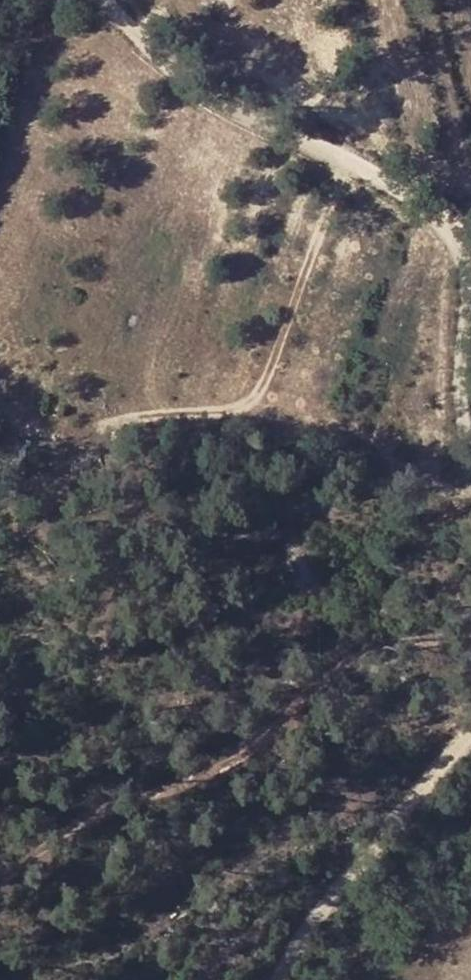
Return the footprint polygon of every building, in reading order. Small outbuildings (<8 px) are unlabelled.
[(22,462),(22,450),(19,449),(10,449),(10,462),(22,462)]
